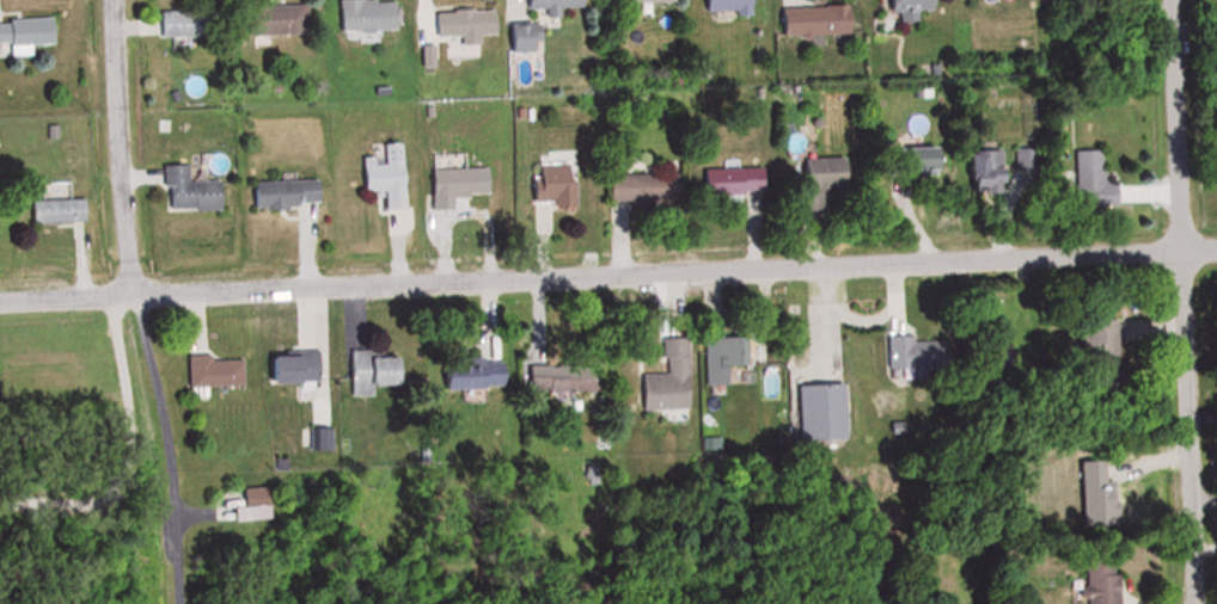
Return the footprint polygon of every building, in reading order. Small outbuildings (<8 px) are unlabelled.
[(542,10),(542,18),(554,17),(554,10),(575,9),(575,0),(520,0),(520,10),(542,10)] [(746,14),(746,0),(699,0),(699,15),(746,14)] [(883,13),(894,13),(895,24),(913,22),(913,12),(929,11),(928,0),(882,0),(883,13)] [(334,1),(334,34),(393,34),(393,1),(334,1)] [(249,4),(249,35),(303,35),(303,4),(249,4)] [(846,6),(775,9),(776,38),(847,35),(846,6)] [(155,39),(206,39),(206,11),(155,11),(155,39)] [(455,38),(455,45),(476,45),(476,36),(491,36),(491,11),(431,11),(431,38),(455,38)] [(0,20),(0,47),(49,45),(48,18),(0,20)] [(503,54),(535,54),(535,24),(503,24),(503,54)] [(401,209),(398,145),(378,146),(379,160),(357,161),(359,194),(380,192),(381,210),(401,209)] [(962,152),(962,194),(999,194),(999,152),(962,152)] [(1073,210),(1117,210),(1117,185),(1102,185),(1102,153),(1073,153),(1073,210)] [(798,160),(798,213),(823,213),(823,192),(840,192),(840,160),(798,160)] [(571,165),(529,165),(529,206),(571,206),(571,165)] [(184,183),(184,167),(162,167),(162,212),(218,212),(218,183),(184,183)] [(486,197),(486,170),(428,171),(428,211),(450,211),(449,197),(486,197)] [(701,171),(701,195),(761,195),(761,170),(701,171)] [(605,176),(605,206),(675,206),(675,176),(605,176)] [(298,220),(316,220),(316,182),(248,183),(248,211),(298,210),(298,220)] [(81,201),(27,201),(27,224),(81,224),(81,201)] [(1114,321),(1078,321),(1078,362),(1114,362),(1114,321)] [(910,343),(910,337),(885,337),(886,371),(944,370),(944,342),(910,343)] [(703,339),(703,386),(729,386),(729,366),(742,366),(742,339),(703,339)] [(638,359),(638,410),(685,410),(685,340),(660,340),(660,359),(638,359)] [(316,383),(316,352),(263,352),(263,383),(316,383)] [(347,397),(369,397),(369,387),(390,387),(390,352),(347,352),(347,397)] [(183,356),(183,387),(238,387),(238,360),(207,360),(207,356),(183,356)] [(502,389),(501,359),(433,361),(434,390),(502,389)] [(525,393),(595,394),(595,367),(525,366),(525,393)] [(843,441),(841,386),(795,387),(796,442),(843,441)] [(263,520),(263,506),(229,506),(229,520),(263,520)] [(1114,558),(1082,559),(1082,603),(1115,603),(1114,558)]
